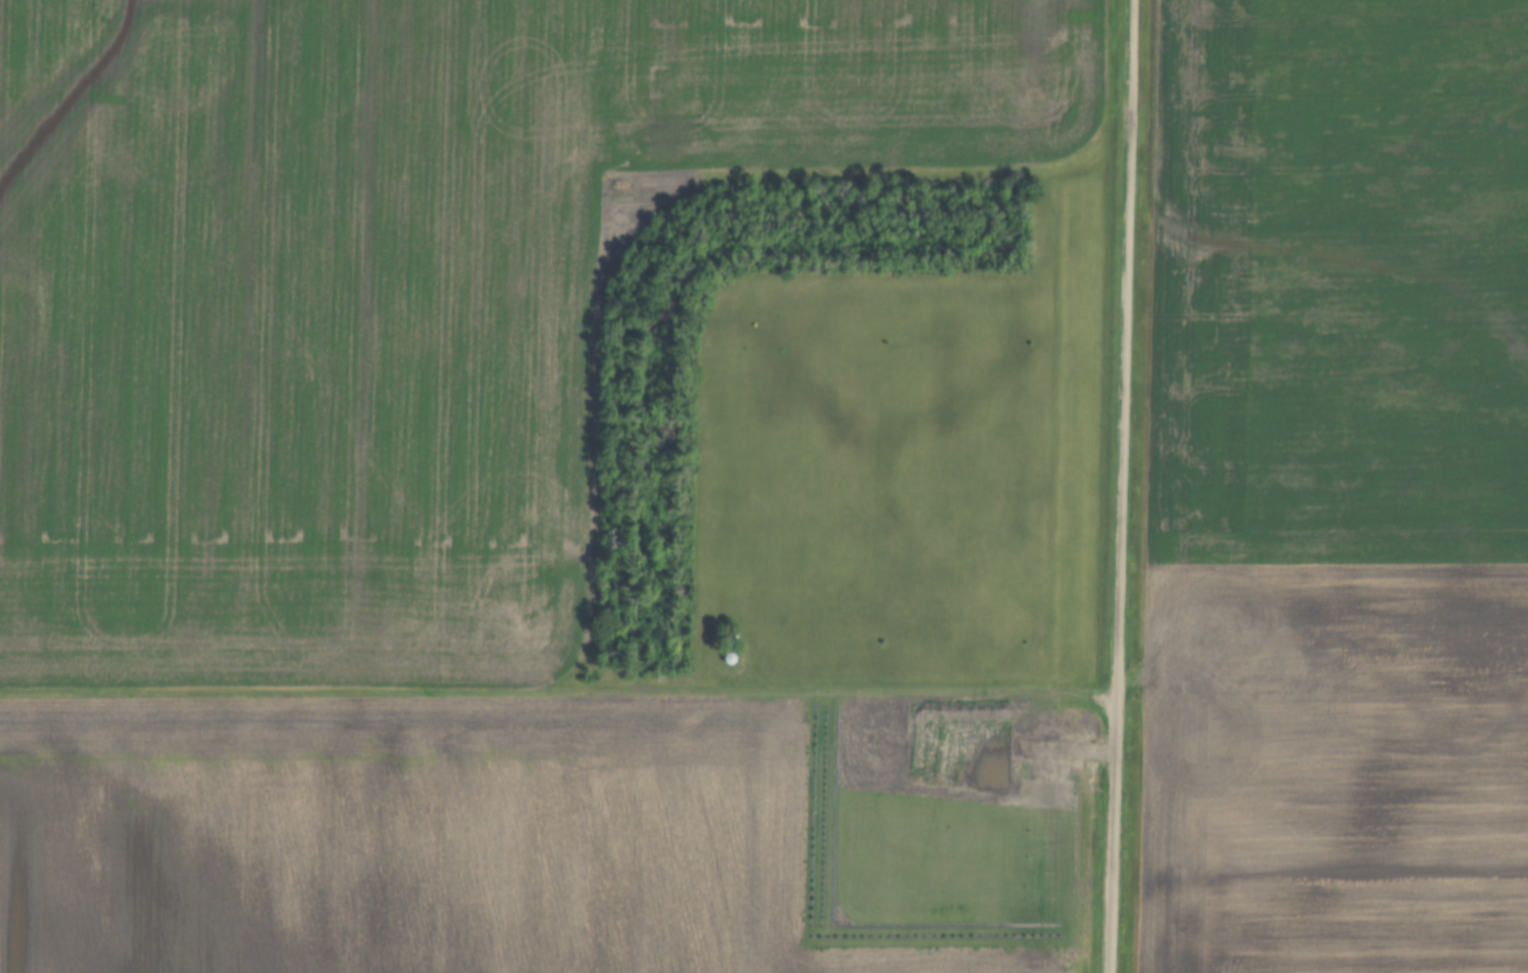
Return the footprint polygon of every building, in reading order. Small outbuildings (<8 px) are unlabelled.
[(734,633),(736,638),(734,643),(729,645),(724,643),(722,638),(724,633),(729,631),(734,633)] [(732,653),(734,657),(732,662),(728,664),(723,662),(721,657),(723,653),(728,651),(732,653)]
